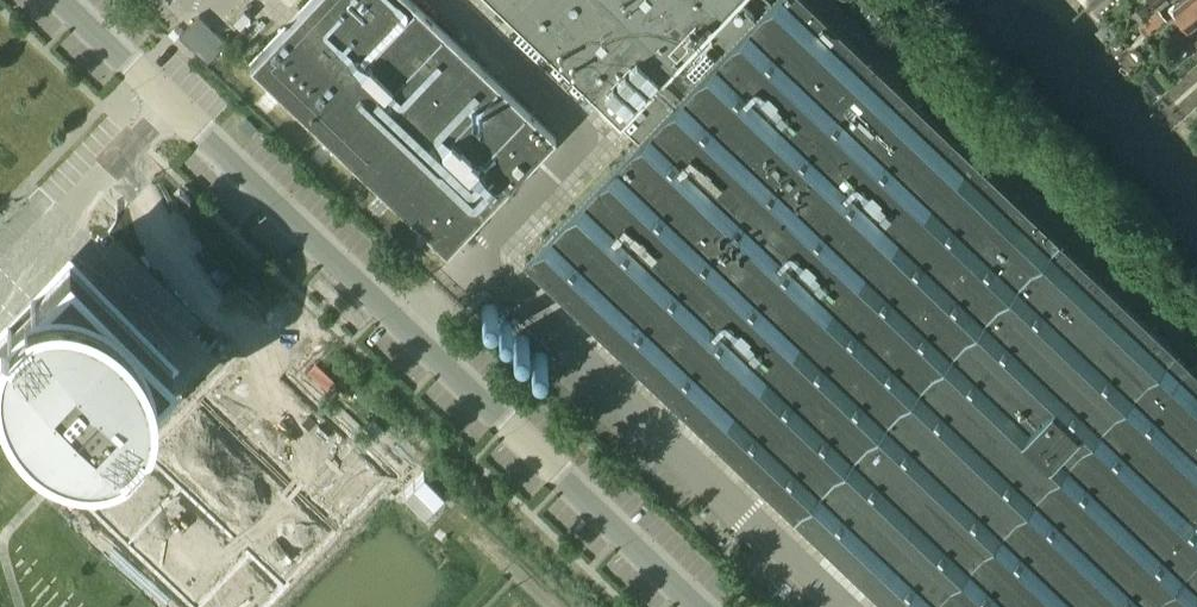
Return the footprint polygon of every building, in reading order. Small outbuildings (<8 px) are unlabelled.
[(446,250),(555,135),(413,0),(309,0),(249,63),(446,250)] [(1173,345),(812,0),(494,0),(620,120),(621,118),(640,136),(524,258),(891,606),(1196,606),(1196,368),(1173,345)] [(1097,12),(1112,0),(1094,0),(1090,4),(1097,12)] [(1156,10),(1168,1),(1167,0),(1156,0),(1151,4),(1156,10)] [(1193,28),(1196,25),(1196,0),(1179,0),(1175,3),(1193,28)] [(1133,14),(1139,23),(1151,14),(1145,5),(1133,14)] [(1139,24),(1148,35),(1167,21),(1158,10),(1139,24)] [(1160,59),(1169,72),(1190,57),(1180,44),(1160,59)] [(246,117),(239,125),(249,135),(256,127),(246,117)] [(14,395),(19,401),(22,404),(25,407),(28,410),(32,413),(35,415),(38,418),(77,455),(99,432),(107,431),(110,430),(114,428),(117,427),(122,424),(120,420),(122,419),(125,416),(128,414),(130,411),(133,408),(135,406),(137,403),(138,401),(143,403),(145,398),(146,394),(148,390),(149,386),(149,383),(150,379),(171,357),(133,320),(130,316),(127,313),(124,309),(121,306),(118,303),(114,301),(111,298),(108,296),(69,259),(47,281),(40,283),(34,285),(23,290),(25,295),(22,297),(19,300),(16,302),(11,309),(8,313),(3,311),(0,319),(0,381),(14,395)] [(92,513),(190,606),(267,606),(392,477),(301,390),(262,353),(253,344),(92,513)]
